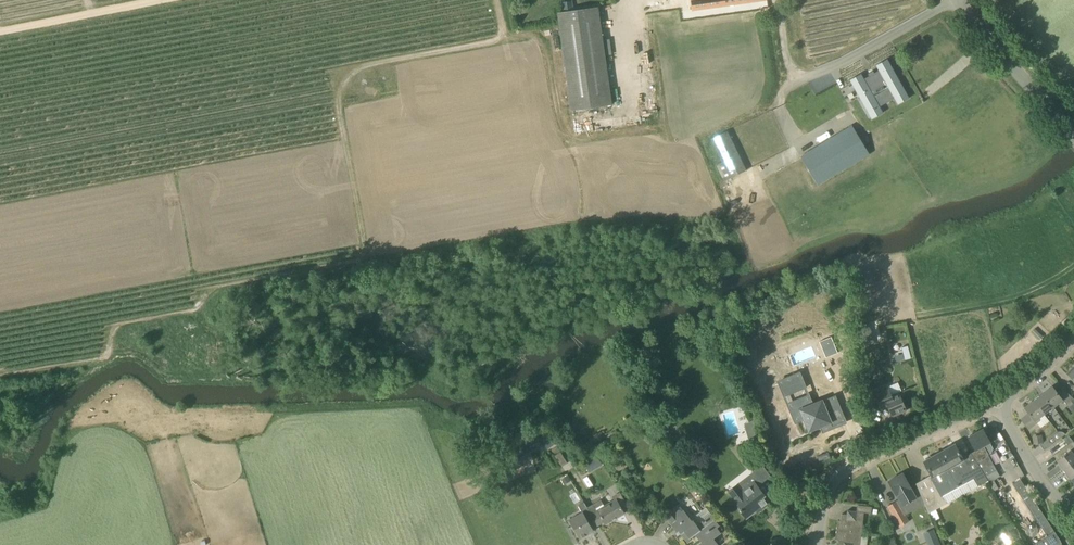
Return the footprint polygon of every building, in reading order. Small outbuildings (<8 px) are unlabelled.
[(692,10),(761,0),(690,0),(692,10)] [(563,12),(574,10),(572,1),(561,3),(563,12)] [(572,110),(612,105),(598,7),(574,10),(563,12),(558,12),(572,110)] [(523,14),(524,24),(536,23),(535,13),(523,14)] [(918,90),(895,52),(884,58),(887,63),(882,66),(881,64),(880,65),(881,67),(877,69),(876,67),(875,67),(877,69),(872,72),(869,67),(858,74),(877,106),(889,99),(881,88),(896,79),(907,97),(918,90)] [(603,119),(604,124),(629,119),(628,115),(603,119)] [(819,184),(869,154),(852,125),(802,155),(819,184)] [(725,180),(747,170),(728,130),(712,138),(723,161),(717,163),(725,180)] [(858,325),(856,325),(861,346),(869,344),(866,330),(871,329),(870,322),(858,325)] [(1061,405),(1065,402),(1052,386),(1043,393),(1054,407),(1059,403),(1061,405)] [(892,397),(887,387),(873,393),(879,406),(887,403),(892,417),(907,411),(899,394),(892,397)] [(1055,409),(1054,407),(1043,393),(1034,400),(1044,414),(1049,410),(1051,412),(1055,409)] [(845,422),(836,398),(823,403),(822,401),(792,413),(796,422),(804,419),(809,431),(830,422),(832,427),(845,422)] [(1041,420),(1040,417),(1044,414),(1034,400),(1024,408),(1028,413),(1021,419),(1028,429),(1037,423),(1041,420)] [(757,429),(747,432),(750,441),(760,438),(757,429)] [(989,483),(1000,476),(988,455),(989,454),(988,454),(991,453),(993,448),(990,443),(990,442),(989,440),(983,429),(968,437),(976,450),(971,453),(987,480),(988,480),(989,483)] [(1044,450),(1053,444),(1066,434),(1065,433),(1064,432),(1061,431),(1060,431),(1058,432),(1049,438),(1040,445),(1044,450)] [(601,432),(592,436),(595,442),(604,438),(601,432)] [(535,440),(542,451),(552,445),(546,433),(535,440)] [(1073,440),(1063,448),(1066,453),(1057,460),(1064,469),(1073,462),(1073,442),(1073,440)] [(962,458),(955,444),(940,453),(958,485),(963,495),(978,486),(987,480),(971,453),(962,458)] [(551,449),(560,464),(565,461),(557,446),(551,449)] [(947,504),(963,495),(958,485),(940,453),(924,461),(932,475),(917,484),(930,513),(947,503),(947,504)] [(598,457),(591,461),(596,468),(602,464),(598,457)] [(1073,477),(1073,462),(1064,469),(1071,479),(1073,477)] [(762,465),(751,474),(756,480),(760,485),(771,476),(762,465)] [(902,506),(917,498),(903,473),(889,481),(902,506)] [(754,482),(754,481),(749,475),(728,491),(735,500),(737,502),(743,510),(741,511),(747,518),(761,507),(763,509),(769,505),(763,497),(765,496),(754,482)] [(568,476),(561,480),(563,485),(571,481),(568,476)] [(1062,543),(1021,479),(1013,484),(1046,536),(1036,542),(1037,544),(1058,544),(1062,543)] [(624,513),(617,500),(604,507),(601,500),(588,507),(592,515),(586,518),(592,529),(604,522),(605,524),(624,513)] [(909,522),(902,510),(897,501),(888,506),(899,527),(909,522)] [(679,507),(665,517),(677,532),(679,531),(686,541),(695,534),(701,542),(696,544),(716,544),(717,544),(711,536),(722,528),(712,515),(698,526),(694,521),(693,522),(684,510),(682,511),(679,507)] [(837,523),(837,530),(862,533),(864,512),(847,510),(847,514),(842,514),(841,524),(837,523)] [(580,539),(594,531),(592,529),(586,518),(583,511),(569,519),(580,539)] [(1015,541),(1009,529),(1001,533),(1007,544),(1008,544),(1015,541)] [(837,530),(836,537),(839,537),(838,544),(860,544),(862,533),(837,530)] [(934,531),(929,533),(932,541),(934,544),(940,544),(934,531)]
